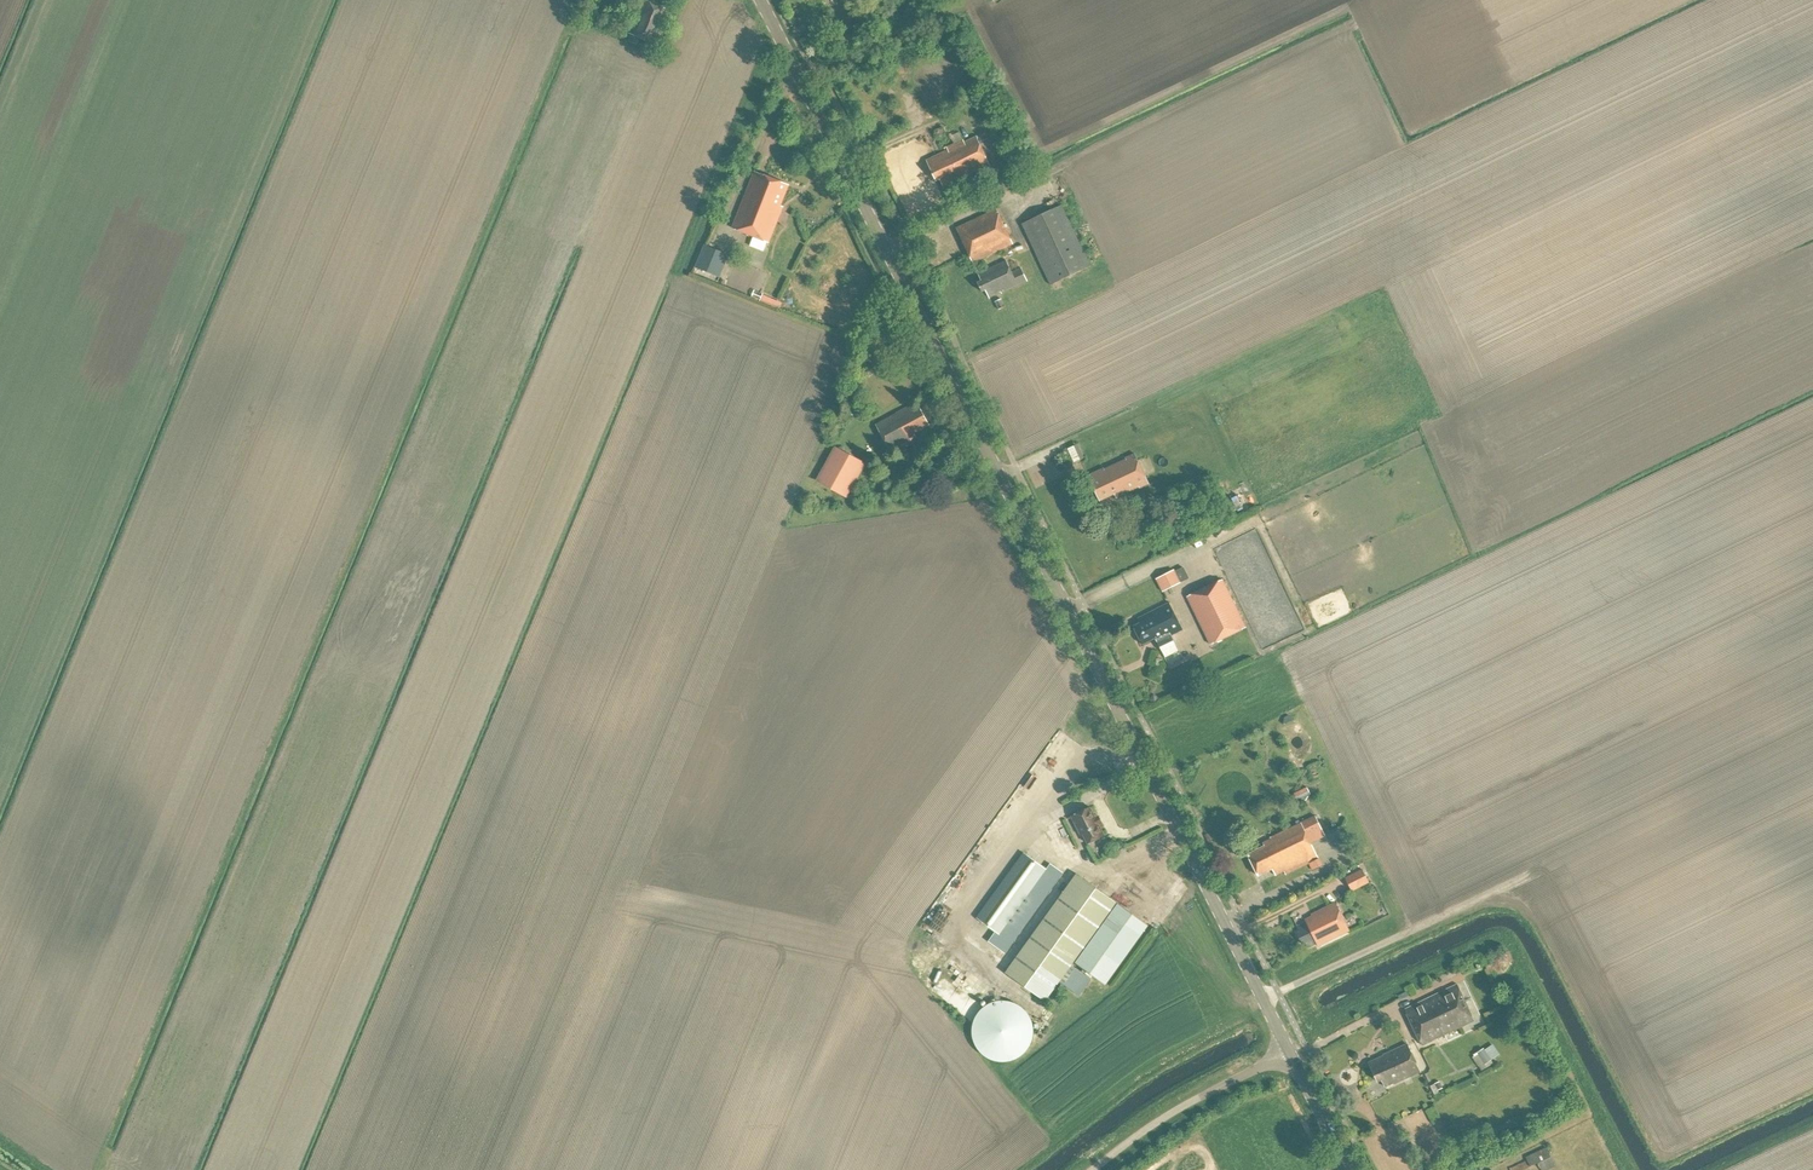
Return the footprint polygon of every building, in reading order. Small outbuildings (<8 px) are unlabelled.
[(624,34),(656,48),(671,12),(640,0),(638,0),(624,34)] [(856,47),(849,32),(835,38),(842,53),(856,47)] [(977,137),(927,161),(937,181),(940,179),(944,186),(978,170),(979,171),(990,165),(977,137)] [(755,172),(732,229),(769,243),(783,207),(781,206),(789,186),(755,172)] [(1091,267),(1062,206),(1022,225),(1051,286),(1091,267)] [(956,228),(973,263),(1013,244),(997,210),(956,228)] [(708,243),(699,267),(725,277),(734,253),(708,243)] [(981,281),(978,283),(982,292),(986,291),(989,298),(1001,293),(1002,294),(1028,281),(1021,268),(1012,273),(1006,261),(978,274),(981,281)] [(912,442),(911,440),(916,437),(914,434),(930,425),(919,406),(913,409),(911,406),(876,425),(892,453),(912,442)] [(836,448),(818,481),(847,497),(865,464),(836,448)] [(1135,455),(1089,477),(1100,501),(1115,494),(1117,498),(1140,487),(1143,493),(1151,489),(1135,455)] [(1174,570),(1156,579),(1163,592),(1190,579),(1184,567),(1175,571),(1174,570)] [(1222,580),(1187,597),(1211,645),(1246,628),(1222,580)] [(1169,603),(1137,619),(1140,623),(1133,627),(1143,645),(1155,639),(1162,652),(1176,644),(1172,635),(1183,630),(1169,603)] [(1095,819),(1096,819),(1090,807),(1072,817),(1081,835),(1083,834),(1088,844),(1105,835),(1099,824),(1098,825),(1095,819)] [(1265,846),(1248,854),(1259,876),(1272,869),(1276,876),(1307,860),(1308,862),(1318,858),(1308,836),(1301,823),(1285,831),(1271,838),(1272,839),(1263,843),(1265,846)] [(988,941),(1005,953),(1012,944),(1063,873),(1049,863),(1045,869),(1024,853),(977,919),(995,932),(988,941)] [(1369,883),(1362,869),(1345,878),(1352,892),(1369,883)] [(1077,874),(1005,973),(1046,1002),(1074,962),(1117,903),(1077,874)] [(1117,903),(1074,962),(1105,985),(1148,925),(1117,903)] [(1297,926),(1299,931),(1297,933),(1302,944),(1305,943),(1308,948),(1317,944),(1319,947),(1321,946),(1321,945),(1349,931),(1335,903),(1307,917),(1305,918),(1306,922),(1297,926)] [(1405,1010),(1422,1045),(1474,1021),(1457,985),(1405,1010)] [(982,1009),(981,1010),(980,1011),(980,1012),(979,1013),(978,1014),(977,1015),(977,1016),(976,1017),(975,1018),(975,1019),(974,1020),(974,1021),(974,1022),(973,1023),(973,1025),(973,1026),(973,1027),(972,1028),(972,1029),(972,1030),(972,1032),(972,1033),(972,1034),(972,1035),(973,1036),(973,1038),(973,1039),(973,1040),(974,1041),(974,1042),(975,1043),(975,1045),(976,1046),(976,1047),(977,1048),(977,1049),(978,1050),(979,1051),(980,1052),(981,1053),(982,1054),(983,1055),(984,1056),(985,1056),(986,1057),(987,1058),(988,1058),(989,1059),(990,1059),(991,1060),(993,1060),(994,1061),(995,1061),(996,1061),(997,1061),(998,1062),(1000,1062),(1001,1062),(1002,1062),(1003,1062),(1004,1062),(1006,1062),(1007,1062),(1008,1061),(1009,1061),(1010,1061),(1011,1060),(1013,1060),(1014,1060),(1015,1059),(1016,1059),(1017,1058),(1018,1058),(1019,1057),(1020,1056),(1021,1055),(1022,1055),(1023,1054),(1024,1053),(1025,1052),(1026,1051),(1027,1050),(1028,1049),(1028,1048),(1029,1047),(1030,1045),(1030,1044),(1031,1043),(1031,1042),(1032,1041),(1032,1040),(1032,1039),(1033,1038),(1033,1036),(1033,1035),(1033,1034),(1033,1033),(1033,1032),(1033,1030),(1033,1029),(1033,1028),(1033,1027),(1033,1026),(1033,1024),(1032,1023),(1032,1022),(1032,1021),(1031,1020),(1031,1019),(1030,1018),(1030,1017),(1029,1015),(1028,1014),(1028,1013),(1027,1012),(1026,1012),(1025,1011),(1025,1010),(1024,1009),(1023,1008),(1022,1007),(1021,1007),(1020,1006),(1019,1005),(1018,1005),(1017,1004),(1016,1004),(1015,1003),(1013,1003),(1012,1002),(1011,1002),(1010,1002),(1009,1001),(1008,1001),(1006,1001),(1005,1001),(1004,1001),(1003,1001),(1002,1001),(1000,1001),(999,1001),(998,1001),(997,1001),(996,1002),(994,1002),(993,1002),(992,1003),(991,1003),(990,1004),(989,1004),(988,1005),(987,1005),(986,1006),(985,1007),(984,1008),(983,1008),(982,1009)] [(1483,1069),(1497,1062),(1495,1058),(1503,1054),(1497,1042),(1475,1054),(1483,1069)] [(1383,1055),(1384,1056),(1369,1063),(1378,1082),(1382,1080),(1385,1087),(1393,1083),(1393,1084),(1420,1072),(1407,1044),(1383,1055)] [(1511,1167),(1512,1169),(1523,1169),(1536,1164),(1539,1163),(1543,1169),(1548,1169),(1556,1166),(1552,1156),(1547,1146),(1527,1156),(1528,1159),(1511,1167)]
